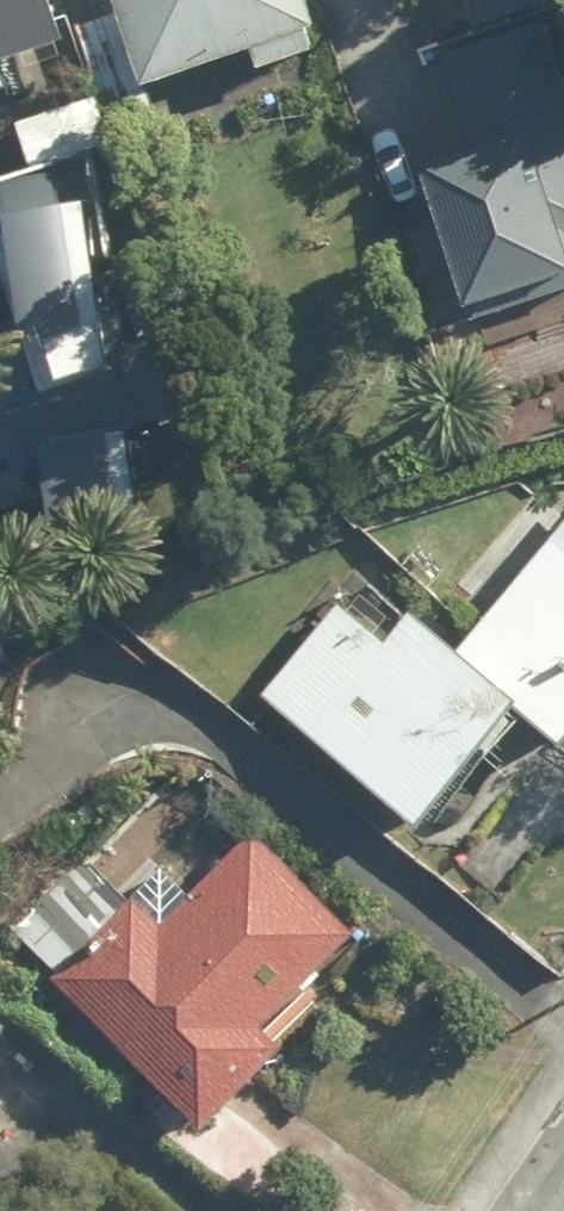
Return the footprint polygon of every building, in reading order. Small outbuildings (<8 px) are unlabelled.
[(60,51),(44,0),(0,0),(0,70),(60,51)] [(248,54),(258,85),(320,67),(310,35),(300,0),(110,0),(136,88),(248,54)] [(545,26),(446,59),(477,152),(421,171),(467,312),(524,293),(563,280),(563,85),(545,26)] [(0,419),(0,497),(1,500),(41,476),(52,563),(122,524),(138,572),(215,538),(191,450),(169,458),(159,433),(183,421),(155,355),(110,374),(84,212),(4,217),(21,410),(0,419)] [(456,651),(559,746),(563,741),(563,533),(456,651)] [(384,652),(339,608),(263,697),(416,830),(517,721),(411,623),(384,652)] [(358,944),(257,838),(165,926),(139,899),(51,982),(198,1136),(285,1053),(266,1032),(358,944)] [(89,1198),(77,1210),(104,1210),(89,1198)]
